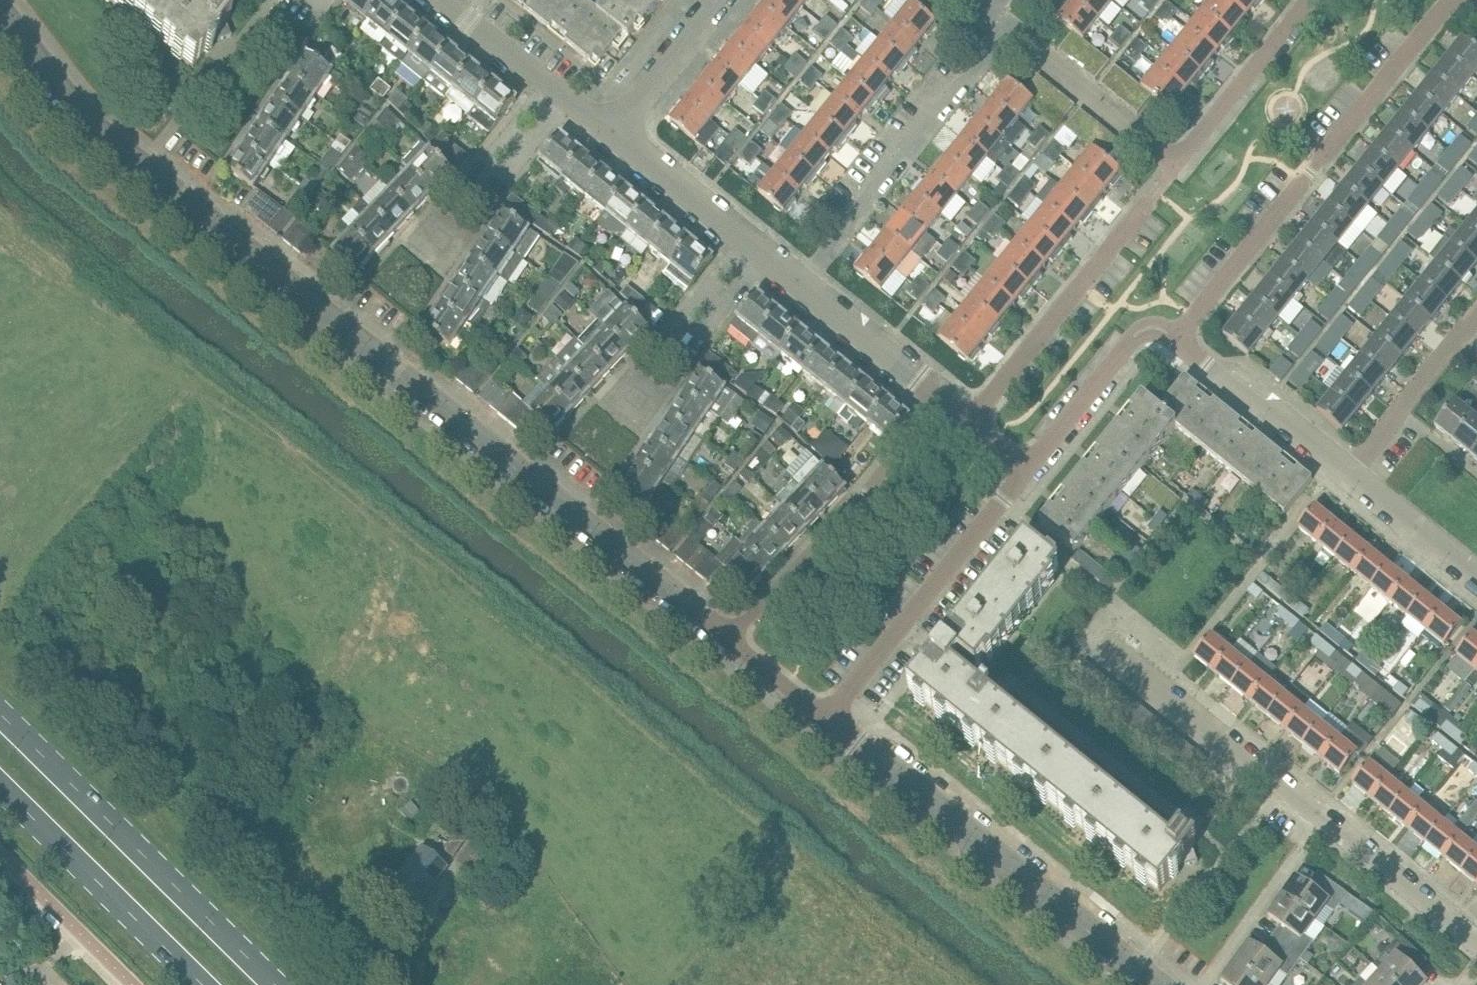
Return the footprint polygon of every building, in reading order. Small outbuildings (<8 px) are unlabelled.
[(193,66),(216,37),(218,39),(217,39),(218,41),(231,37),(230,35),(229,36),(226,23),(230,17),(215,5),(204,18),(181,0),(111,0),(193,66)] [(366,19),(381,0),(344,0),(344,1),(366,19)] [(394,0),(381,0),(366,19),(387,36),(408,11),(394,0)] [(538,19),(553,0),(514,0),(538,19)] [(594,59),(599,63),(598,11),(584,0),(553,0),(538,19),(591,62),(594,59)] [(598,11),(599,63),(613,46),(619,50),(641,24),(643,26),(653,14),(636,0),(607,0),(598,11)] [(653,14),(662,2),(660,0),(636,0),(653,14)] [(759,5),(787,27),(796,15),(799,18),(805,11),(802,9),(791,0),(763,0),(759,5)] [(802,9),(809,0),(791,0),(802,9)] [(877,8),(867,0),(865,0),(860,6),(871,15),(877,8)] [(885,14),(895,23),(920,43),(925,37),(928,38),(934,29),(938,26),(936,24),(919,10),(910,4),(909,3),(906,0),(896,0),(885,14)] [(909,3),(910,4),(919,10),(927,0),(911,0),(909,3)] [(1098,20),(1073,0),(1068,6),(1066,4),(1056,17),(1058,18),(1057,19),(1072,31),(1082,39),(1083,39),(1098,20)] [(1098,20),(1100,18),(1110,26),(1122,11),(1112,3),(1113,1),(1112,0),(1073,0),(1098,20)] [(1113,1),(1123,10),(1131,0),(1112,0),(1113,1)] [(1155,5),(1149,0),(1141,0),(1138,3),(1149,12),(1155,5)] [(1202,12),(1234,38),(1244,25),(1242,23),(1247,16),(1226,0),(1212,0),(1202,12)] [(1265,0),(1226,0),(1247,16),(1252,10),(1255,12),(1265,0)] [(1178,10),(1166,1),(1160,9),(1171,18),(1178,10)] [(746,26),(771,46),(786,27),(759,5),(749,17),(751,19),(746,26)] [(1171,18),(1160,9),(1154,16),(1165,25),(1171,18)] [(408,11),(387,36),(380,46),(402,63),(429,29),(408,11)] [(1202,12),(1187,31),(1216,54),(1222,48),(1224,50),(1234,38),(1202,12)] [(831,32),(837,25),(826,16),(820,23),(831,32)] [(1177,22),(1162,40),(1172,49),(1204,75),(1214,62),(1211,60),(1216,54),(1187,31),(1177,22)] [(825,40),(831,32),(820,23),(814,31),(825,40)] [(915,49),(920,43),(895,23),(880,41),(908,63),(918,51),(915,49)] [(1114,33),(1125,42),(1132,34),(1120,25),(1114,33)] [(756,65),(771,46),(746,26),(741,32),(739,31),(729,43),(756,65)] [(842,28),(836,36),(847,45),(853,38),(842,28)] [(429,29),(402,63),(423,81),(451,46),(429,29)] [(1119,50),(1125,42),(1114,33),(1108,41),(1119,50)] [(841,53),(847,45),(836,36),(830,44),(841,53)] [(1147,47),(1136,38),(1130,46),(1141,55),(1147,47)] [(1447,57),(1472,78),(1476,72),(1476,50),(1463,38),(1447,57)] [(880,41),(865,60),(890,80),(895,74),(898,76),(908,63),(880,41)] [(741,84),(756,65),(729,43),(719,55),(721,57),(716,64),(741,84)] [(445,98),(446,97),(473,64),(451,46),(423,81),(445,98)] [(1141,55),(1130,46),(1124,53),(1135,62),(1141,55)] [(324,58),(331,62),(339,52),(332,48),(324,58)] [(1172,49),(1158,68),(1187,91),(1192,85),(1194,87),(1204,75),(1172,49)] [(331,62),(337,67),(345,57),(339,52),(331,62)] [(306,53),(290,77),(317,95),(327,81),(335,86),(342,77),(306,53)] [(801,70),(807,62),(796,53),(790,61),(801,70)] [(1458,96),(1472,78),(1447,57),(1433,76),(1458,96)] [(885,86),(890,80),(865,60),(850,79),(878,101),(888,88),(885,86)] [(795,78),(801,70),(790,61),(783,69),(795,78)] [(468,114),(494,81),(473,64),(446,97),(468,114)] [(726,103),(741,84),(716,64),(711,70),(708,68),(698,80),(726,103)] [(1109,91),(1124,73),(1114,65),(1099,84),(1109,91)] [(811,66),(805,74),(817,83),(823,75),(811,66)] [(1158,68),(1142,87),(1142,88),(1152,95),(1171,111),(1172,110),(1174,112),(1184,100),(1181,98),(1187,91),(1158,68)] [(1133,80),(1124,73),(1109,91),(1118,99),(1133,80)] [(805,74),(799,81),(810,90),(817,83),(805,74)] [(1037,75),(1022,93),(1032,101),(1047,82),(1037,75)] [(1443,115),(1458,96),(1433,76),(1418,94),(1443,115)] [(301,118),(317,95),(290,77),(275,100),(301,118)] [(371,89),(377,94),(385,84),(379,79),(371,89)] [(850,79),(835,98),(860,118),(865,111),(868,113),(878,101),(850,79)] [(686,101),(711,121),(726,103),(698,80),(688,93),(691,95),(686,101)] [(1033,101),(1032,101),(1022,93),(1007,81),(1007,82),(1005,80),(995,92),(997,94),(992,101),(1017,121),(1033,101)] [(1142,88),(1142,87),(1133,80),(1118,99),(1127,106),(1142,88)] [(490,133),(517,99),(494,81),(468,114),(468,115),(490,133)] [(377,94),(383,98),(391,89),(385,84),(377,94)] [(770,108),(776,100),(765,91),(759,99),(770,108)] [(388,101),(399,111),(406,102),(394,93),(388,101)] [(1428,133),(1443,115),(1418,94),(1403,113),(1428,133)] [(855,124),(860,118),(835,98),(820,117),(847,139),(857,126),(855,124)] [(764,115),(770,108),(759,99),(753,106),(764,115)] [(275,100),(259,123),(286,141),(301,118),(275,100)] [(711,121),(686,101),(681,107),(678,105),(668,118),(670,119),(670,120),(704,148),(720,129),(711,121)] [(985,105),(974,117),(1002,140),(1010,146),(1025,127),(1017,121),(992,101),(987,107),(985,105)] [(399,111),(404,117),(412,108),(406,102),(399,111)] [(781,104),(775,111),(786,120),(792,113),(781,104)] [(369,131),(378,139),(396,117),(387,109),(369,131)] [(1063,129),(1072,137),(1089,116),(1079,109),(1063,129)] [(780,128),(786,120),(775,111),(769,119),(780,128)] [(1413,152),(1428,133),(1403,113),(1388,131),(1413,152)] [(364,127),(369,121),(359,114),(354,120),(364,127)] [(1467,127),(1476,135),(1476,115),(1467,127)] [(428,120),(424,116),(419,123),(422,126),(428,120)] [(1089,116),(1072,137),(1074,138),(1076,140),(1078,137),(1084,142),(1098,124),(1089,116)] [(820,117),(805,135),(830,156),(835,149),(837,151),(847,139),(820,117)] [(1010,146),(1002,140),(974,117),(964,130),(967,132),(962,138),(987,158),(995,165),(1010,146)] [(769,119),(760,130),(771,140),(780,128),(769,119)] [(296,148),(286,141),(259,123),(243,146),(270,164),(280,171),(296,148)] [(1098,124),(1084,142),(1093,149),(1108,131),(1098,124)] [(1045,142),(1051,135),(1039,126),(1033,133),(1045,142)] [(740,145),(746,137),(735,128),(729,136),(740,145)] [(1063,129),(1049,146),(1061,155),(1074,138),(1072,137),(1063,129)] [(1108,131),(1093,149),(1095,151),(1093,153),(1101,159),(1102,158),(1117,139),(1108,131)] [(1398,170),(1413,152),(1388,131),(1373,150),(1398,170)] [(1038,150),(1045,142),(1033,133),(1027,141),(1038,150)] [(583,152),(560,134),(537,163),(559,181),(583,152)] [(347,149),(352,143),(341,135),(336,142),(347,149)] [(433,145),(439,150),(447,140),(441,135),(433,145)] [(824,162),(830,156),(805,135),(789,154),(817,176),(827,164),(824,162)] [(1460,159),(1472,144),(1461,135),(1449,150),(1460,159)] [(734,153),(740,145),(729,136),(714,155),(725,164),(734,153)] [(954,142),(944,155),(972,177),(987,158),(962,138),(957,144),(954,142)] [(470,158),(447,140),(439,150),(460,169),(470,158)] [(751,141),(745,149),(756,158),(762,150),(751,141)] [(347,149),(336,142),(332,148),(342,155),(347,149)] [(403,163),(410,170),(434,192),(453,172),(423,142),(403,163)] [(243,146),(227,170),(254,188),(270,164),(243,146)] [(356,146),(351,152),(361,161),(366,156),(356,146)] [(1049,146),(1034,165),(1045,174),(1061,155),(1049,146)] [(1469,158),(1476,164),(1476,147),(1469,158)] [(750,165),(756,158),(745,149),(739,156),(750,165)] [(1373,150),(1358,168),(1383,189),(1392,196),(1407,178),(1398,170),(1373,150)] [(1449,173),(1460,159),(1449,150),(1438,164),(1449,173)] [(1090,151),(1077,168),(1105,192),(1110,186),(1113,188),(1123,176),(1121,174),(1121,173),(1102,158),(1101,159),(1091,152),(1090,151)] [(366,166),(361,161),(351,152),(338,169),(351,182),(366,166)] [(572,185),(584,195),(604,170),(583,152),(559,181),(556,186),(565,193),(572,185)] [(789,154),(774,173),(799,193),(804,187),(807,189),(817,176),(789,154)] [(956,196),(972,177),(944,155),(934,167),(937,169),(931,176),(956,196)] [(1010,163),(1003,171),(1014,180),(1029,162),(1020,155),(1012,165),(1010,163)] [(763,164),(748,183),(784,212),(787,213),(797,201),(794,199),(799,193),(774,173),(763,164)] [(1450,181),(1461,190),(1473,176),(1462,166),(1450,181)] [(1061,187),(1093,213),(1103,201),(1100,198),(1105,192),(1077,168),(1061,187)] [(1368,207),(1383,189),(1358,168),(1343,187),(1368,207)] [(391,190),(414,212),(434,192),(410,170),(391,190)] [(584,195),(606,212),(626,187),(604,170),(584,195)] [(1008,188),(1014,180),(1003,171),(997,179),(1008,188)] [(1421,184),(1420,186),(1431,195),(1442,181),(1431,172),(1430,173),(1421,184)] [(924,180),(914,193),(941,215),(956,196),(931,176),(926,182),(924,180)] [(1025,176),(1018,185),(1030,194),(1036,185),(1025,176)] [(312,192),(316,186),(306,179),(301,185),(312,192)] [(1450,181),(1438,195),(1450,204),(1461,190),(1450,181)] [(382,182),(363,202),(395,233),(414,212),(391,190),(382,182)] [(312,192),(301,185),(297,192),(307,198),(312,192)] [(1019,207),(1030,194),(1018,185),(1008,198),(1019,207)] [(1420,186),(1408,200),(1419,209),(1431,195),(1420,186)] [(626,187),(606,212),(598,222),(606,229),(623,232),(625,233),(648,205),(626,187)] [(1061,187),(1046,206),(1075,229),(1080,223),(1083,225),(1093,213),(1061,187)] [(1343,187),(1328,205),(1362,233),(1377,215),(1368,207),(1343,187)] [(245,209),(268,227),(283,209),(260,190),(245,209)] [(321,190),(316,196),(326,205),(330,200),(321,190)] [(503,205),(527,221),(535,211),(513,193),(503,205)] [(926,233),(941,215),(914,193),(904,205),(906,207),(901,213),(926,233)] [(316,196),(311,203),(320,211),(326,205),(316,196)] [(984,218),(990,210),(979,201),(972,209),(984,218)] [(363,220),(353,231),(376,253),(395,233),(363,202),(354,211),(363,220)] [(1420,218),(1431,227),(1443,213),(1432,204),(1420,218)] [(628,230),(649,247),(669,222),(648,205),(625,233),(628,230)] [(1328,205),(1313,224),(1338,244),(1347,252),(1362,233),(1328,205)] [(1070,236),(1075,229),(1046,206),(1031,224),(1063,250),(1073,238),(1070,236)] [(292,216),(283,209),(268,227),(277,235),(292,216)] [(978,225),(984,218),(972,209),(967,216),(978,225)] [(1400,233),(1412,218),(1401,209),(1389,224),(1400,233)] [(557,229),(535,211),(527,221),(550,237),(557,229)] [(539,236),(503,212),(487,235),(524,260),(539,236)] [(894,218),(884,230),(911,252),(921,260),(928,250),(935,241),(926,233),(901,213),(896,219),(894,218)] [(1467,226),(1476,234),(1476,213),(1467,226)] [(995,214),(988,222),(1000,231),(1006,223),(995,214)] [(1420,218),(1408,232),(1420,241),(1431,227),(1420,218)] [(282,239),(292,246),(307,228),(297,220),(282,239)] [(649,247),(671,265),(691,240),(669,222),(649,247)] [(1000,231),(988,222),(976,237),(982,241),(988,234),(994,238),(1000,231)] [(1031,224),(1016,244),(1045,267),(1050,261),(1053,263),(1063,250),(1031,224)] [(1323,263),(1338,244),(1313,224),(1298,242),(1323,263)] [(1389,247),(1400,233),(1389,224),(1378,238),(1389,247)] [(1444,237),(1476,264),(1476,234),(1467,226),(1462,232),(1454,225),(1444,237)] [(316,235),(307,228),(292,246),(301,254),(316,235)] [(921,260),(911,252),(884,230),(874,242),(876,244),(871,251),(896,271),(906,279),(921,260)] [(356,273),(376,253),(353,231),(333,251),(356,273)] [(487,235),(471,258),(508,283),(524,260),(487,235)] [(1444,237),(1429,256),(1437,263),(1462,283),(1476,264),(1444,237)] [(567,248),(574,252),(581,242),(575,238),(567,248)] [(949,238),(942,246),(954,255),(960,247),(949,238)] [(691,240),(671,265),(663,274),(676,285),(684,275),(693,283),(713,257),(691,240)] [(1390,255),(1401,264),(1413,250),(1401,241),(1390,255)] [(574,252),(580,257),(587,247),(581,242),(574,252)] [(1298,242),(1283,261),(1308,281),(1317,288),(1332,270),(1323,263),(1298,242)] [(1040,274),(1045,267),(1016,244),(1001,262),(1032,288),(1042,276),(1040,274)] [(947,263),(954,255),(942,246),(936,254),(947,263)] [(1370,270),(1382,255),(1371,246),(1359,261),(1370,270)] [(856,269),(855,270),(880,290),(896,271),(871,251),(866,257),(863,255),(853,267),(856,269)] [(964,252),(958,260),(969,269),(976,261),(964,252)] [(1390,255),(1378,270),(1389,279),(1401,264),(1390,255)] [(493,307),(508,283),(471,258),(456,281),(491,306),(493,307)] [(958,260),(952,267),(963,276),(969,269),(958,260)] [(595,270),(601,275),(608,266),(603,261),(595,270)] [(1298,293),(1308,281),(1283,261),(1268,279),(1293,300),(1298,293)] [(1359,284),(1370,270),(1359,261),(1348,275),(1359,284)] [(1001,262),(985,281),(1014,305),(1020,298),(1022,301),(1032,288),(1001,262)] [(1437,263),(1422,281),(1447,301),(1462,283),(1437,263)] [(561,285),(566,279),(555,272),(550,278),(561,285)] [(923,293),(930,285),(918,276),(912,284),(923,293)] [(1372,278),(1360,292),(1371,301),(1383,287),(1372,278)] [(1278,318),(1293,300),(1268,279),(1253,298),(1278,318)] [(440,305),(466,323),(476,329),(491,306),(456,281),(440,305)] [(1009,311),(1014,305),(985,281),(970,300),(1002,326),(1012,313),(1009,311)] [(1422,281),(1407,300),(1432,320),(1447,301),(1422,281)] [(566,289),(574,297),(579,291),(571,283),(566,289)] [(1340,307),(1352,292),(1341,283),(1329,298),(1340,307)] [(917,300),(923,293),(912,284),(906,291),(917,300)] [(627,286),(621,294),(636,309),(644,299),(627,286)] [(934,289),(928,297),(939,306),(945,298),(934,289)] [(1360,292),(1348,306),(1360,315),(1371,301),(1360,292)] [(543,307),(548,301),(537,293),(533,300),(543,307)] [(779,310),(757,293),(730,326),(752,344),(758,336),(779,310)] [(567,314),(575,305),(565,296),(557,304),(567,314)] [(615,297),(595,317),(598,320),(607,329),(630,351),(650,330),(626,308),(615,297)] [(928,297),(922,304),(933,313),(939,306),(928,297)] [(1263,337),(1278,318),(1253,298),(1238,316),(1263,337)] [(1329,321),(1340,307),(1329,298),(1318,312),(1329,321)] [(644,299),(636,309),(641,314),(656,328),(666,316),(650,303),(644,299)] [(543,307),(533,300),(528,306),(538,313),(543,307)] [(970,300),(955,319),(984,342),(989,336),(992,338),(1002,326),(970,300)] [(1407,300),(1392,318),(1417,338),(1432,320),(1407,300)] [(450,346),(466,323),(440,305),(424,328),(450,346)] [(548,311),(557,320),(562,314),(553,305),(548,311)] [(758,336),(780,353),(800,328),(779,310),(758,336)] [(548,311),(543,317),(552,325),(557,320),(548,311)] [(1330,329),(1341,338),(1353,324),(1342,315),(1330,329)] [(1248,355),(1263,337),(1238,316),(1223,335),(1248,355)] [(1392,318),(1377,337),(1402,357),(1417,338),(1392,318)] [(979,348),(984,342),(955,319),(940,338),(969,361),(970,361),(972,363),(982,351),(979,348)] [(598,320),(579,340),(611,371),(630,351),(598,320)] [(1310,344),(1322,329),(1311,320),(1299,335),(1310,344)] [(536,327),(531,333),(538,340),(543,334),(536,327)] [(822,346),(800,328),(780,353),(802,371),(822,346)] [(1330,329),(1319,343),(1330,352),(1341,338),(1330,329)] [(1299,358),(1310,344),(1299,335),(1288,349),(1299,358)] [(508,351),(513,344),(502,337),(497,343),(508,351)] [(1377,337),(1362,355),(1387,375),(1402,357),(1377,337)] [(557,358),(592,391),(611,371),(579,340),(576,338),(557,358)] [(508,351),(497,343),(493,350),(503,357),(508,351)] [(802,371),(824,388),(844,363),(822,346),(802,371)] [(513,355),(522,363),(527,358),(518,348),(513,355)] [(1300,366),(1311,375),(1323,360),(1312,351),(1300,366)] [(709,352),(700,363),(723,379),(731,369),(709,352)] [(513,355),(508,361),(517,369),(522,363),(513,355)] [(1362,355),(1347,374),(1372,394),(1387,375),(1362,355)] [(1281,380),(1293,366),(1282,357),(1270,371),(1281,380)] [(537,378),(542,382),(572,411),(592,391),(557,358),(537,378)] [(455,378),(464,386),(479,367),(470,359),(455,378)] [(824,388),(845,406),(866,381),(844,363),(824,388)] [(1300,366),(1289,380),(1300,389),(1311,375),(1300,366)] [(489,375),(479,367),(464,386),(474,393),(489,375)] [(723,379),(730,384),(737,374),(731,369),(723,379)] [(699,370),(683,394),(720,419),(736,395),(699,370)] [(1347,374),(1332,392),(1357,413),(1372,394),(1347,374)] [(1175,425),(1200,445),(1227,410),(1185,376),(1158,410),(1176,424),(1175,425)] [(478,397),(488,405),(503,386),(494,378),(478,397)] [(855,413),(867,423),(888,398),(866,381),(845,406),(838,415),(847,423),(855,413)] [(498,412),(518,429),(528,437),(542,421),(553,432),(572,411),(542,382),(522,403),(513,394),(498,412)] [(503,386),(488,405),(498,412),(513,394),(503,386)] [(753,386),(748,394),(758,401),(763,392),(753,386)] [(1342,431),(1357,413),(1332,392),(1317,411),(1342,431)] [(720,419),(683,394),(668,417),(704,442),(720,419)] [(763,406),(770,411),(778,401),(772,396),(763,406)] [(1123,421),(1108,440),(1142,467),(1175,425),(1176,424),(1158,410),(1142,397),(1128,415),(1123,421)] [(867,423),(889,441),(910,416),(888,398),(867,423)] [(770,411),(776,415),(784,406),(778,401),(770,411)] [(1453,441),(1474,416),(1455,401),(1435,426),(1453,441)] [(793,425),(804,411),(796,404),(785,418),(793,425)] [(1222,463),(1242,479),(1270,445),(1227,410),(1200,445),(1222,463)] [(765,432),(773,420),(764,414),(756,426),(765,432)] [(1474,416),(1453,441),(1472,456),(1476,449),(1476,419),(1474,416)] [(689,465),(704,442),(668,417),(652,440),(689,465)] [(791,428),(797,434),(805,425),(799,419),(791,428)] [(781,427),(771,436),(783,447),(792,437),(781,427)] [(757,444),(762,438),(752,431),(747,437),(757,444)] [(825,431),(811,448),(826,462),(832,467),(840,457),(847,449),(825,431)] [(652,440),(636,463),(663,481),(673,488),(689,465),(652,440)] [(1089,463),(1074,482),(1108,510),(1142,467),(1108,440),(1094,457),(1089,463)] [(762,448),(770,456),(776,450),(767,442),(762,448)] [(1312,479),(1270,445),(1242,479),(1279,509),(1284,513),(1312,479)] [(806,451),(786,471),(794,479),(826,509),(846,489),(823,466),(814,458),(806,451)] [(734,452),(729,459),(740,466),(745,460),(734,452)] [(840,457),(832,467),(838,473),(846,462),(840,457)] [(725,465),(735,472),(740,466),(729,459),(725,465)] [(749,464),(744,470),(753,478),(759,473),(762,469),(752,460),(749,464)] [(636,463),(620,487),(647,505),(663,481),(636,463)] [(744,470),(739,476),(748,484),(753,478),(744,470)] [(784,507),(807,530),(826,509),(794,479),(775,499),(784,507)] [(713,481),(700,497),(709,503),(722,487),(713,481)] [(1108,510),(1074,482),(1059,501),(1056,505),(1040,525),(1074,552),(1108,510)] [(735,497),(741,489),(735,483),(728,490),(735,497)] [(1192,489),(1187,496),(1195,503),(1200,496),(1192,489)] [(727,492),(721,498),(730,506),(736,501),(727,492)] [(698,496),(694,502),(705,509),(709,503),(700,497),(698,496)] [(1195,503),(1203,510),(1209,503),(1200,496),(1195,503)] [(690,509),(700,515),(705,509),(694,502),(690,509)] [(723,516),(714,507),(709,513),(718,522),(723,516)] [(764,528),(788,550),(807,530),(784,507),(764,528)] [(1315,507),(1298,528),(1317,543),(1334,522),(1315,507)] [(1279,509),(1274,515),(1280,520),(1285,514),(1284,513),(1279,509)] [(1160,511),(1154,519),(1161,524),(1167,516),(1160,511)] [(709,513),(704,519),(713,528),(718,522),(709,513)] [(1274,515),(1268,521),(1275,526),(1280,520),(1274,515)] [(1227,517),(1221,524),(1229,531),(1235,524),(1227,517)] [(661,544),(676,525),(666,518),(651,536),(661,544)] [(750,531),(739,542),(768,570),(788,550),(764,528),(755,519),(746,528),(750,531)] [(1154,533),(1161,524),(1154,519),(1147,527),(1154,533)] [(1268,521),(1263,527),(1270,533),(1275,526),(1268,521)] [(1334,522),(1317,543),(1335,557),(1352,536),(1334,522)] [(1229,531),(1238,537),(1243,531),(1235,524),(1229,531)] [(685,533),(676,525),(661,544),(670,552),(685,533)] [(1263,527),(1258,534),(1265,539),(1270,533),(1263,527)] [(1258,534),(1253,540),(1260,545),(1265,539),(1258,534)] [(1352,536),(1335,557),(1353,572),(1370,551),(1352,536)] [(675,556),(684,563),(699,545),(690,537),(675,556)] [(726,568),(749,590),(768,570),(739,542),(736,539),(717,560),(723,566),(726,568)] [(1253,540),(1248,546),(1255,551),(1260,545),(1253,540)] [(948,673),(952,668),(960,659),(976,673),(1060,569),(1026,542),(1008,564),(1005,561),(998,570),(1001,573),(967,615),(964,612),(957,621),(960,624),(943,645),(939,642),(928,657),(930,658),(948,673)] [(1133,544),(1127,552),(1134,558),(1140,550),(1133,544)] [(708,553),(699,545),(684,563),(694,571),(708,553)] [(1078,563),(1085,555),(1079,550),(1072,559),(1078,563)] [(1370,551),(1353,572),(1371,586),(1388,565),(1370,551)] [(1127,566),(1134,558),(1127,552),(1120,561),(1127,566)] [(707,582),(723,566),(717,560),(708,553),(694,571),(707,582)] [(1091,560),(1085,555),(1078,563),(1084,568),(1091,560)] [(1090,573),(1097,565),(1091,560),(1084,568),(1090,573)] [(1097,578),(1103,570),(1097,565),(1090,573),(1097,578)] [(1388,565),(1371,586),(1389,601),(1406,580),(1388,565)] [(1110,575),(1103,570),(1097,578),(1103,583),(1110,575)] [(1262,572),(1257,579),(1275,594),(1281,587),(1262,572)] [(1116,580),(1110,575),(1103,583),(1109,588),(1116,580)] [(1406,580),(1389,601),(1407,616),(1424,595),(1406,580)] [(1253,584),(1247,591),(1257,599),(1262,592),(1253,584)] [(1275,594),(1293,609),(1299,602),(1281,587),(1275,594)] [(1424,595),(1407,616),(1426,630),(1442,609),(1424,595)] [(1299,602),(1293,609),(1303,617),(1309,610),(1299,602)] [(1290,614),(1280,606),(1274,613),(1284,620),(1290,614)] [(1442,609),(1426,630),(1444,645),(1461,624),(1442,609)] [(1290,614),(1284,620),(1294,628),(1299,622),(1290,614)] [(1325,623),(1320,630),(1330,638),(1335,631),(1325,623)] [(1330,638),(1339,646),(1345,639),(1335,631),(1330,638)] [(1476,668),(1476,637),(1473,634),(1457,655),(1476,670),(1476,668)] [(1316,635),(1310,642),(1320,650),(1326,643),(1316,635)] [(1211,636),(1194,657),(1213,672),(1230,651),(1211,636)] [(1344,657),(1326,643),(1320,650),(1338,664),(1344,657)] [(1248,665),(1230,651),(1213,672),(1231,686),(1248,665)] [(1248,665),(1231,686),(1249,701),(1266,680),(1276,667),(1258,653),(1248,665)] [(1356,659),(1366,667),(1371,660),(1362,653),(1356,659)] [(1347,671),(1356,679),(1362,672),(1344,657),(1338,664),(1347,671)] [(1197,842),(1181,830),(1170,844),(988,698),(991,695),(985,690),(983,693),(952,668),(948,673),(930,658),(931,660),(907,689),(1159,891),(1183,863),(1185,865),(1185,866),(1198,862),(1197,860),(1197,861),(1192,848),(1197,842)] [(1366,667),(1376,675),(1381,668),(1371,660),(1366,667)] [(1476,670),(1467,681),(1476,688),(1476,686),(1476,668),(1476,670)] [(1370,699),(1380,687),(1362,672),(1356,679),(1352,684),(1370,699)] [(1389,675),(1384,682),(1402,697),(1408,690),(1389,675)] [(1249,701),(1267,715),(1284,695),(1266,680),(1249,701)] [(1267,715),(1285,730),(1302,709),(1310,700),(1291,685),(1284,695),(1267,715)] [(1392,716),(1402,704),(1380,687),(1370,699),(1392,716)] [(1420,693),(1411,704),(1433,722),(1442,711),(1420,693)] [(1131,698),(1116,717),(1126,725),(1141,706),(1131,698)] [(1126,725),(1135,732),(1150,714),(1141,706),(1126,725)] [(1285,730),(1303,745),(1320,724),(1302,709),(1285,730)] [(1452,736),(1457,730),(1460,726),(1442,711),(1433,722),(1452,737),(1452,736)] [(1421,719),(1411,712),(1406,718),(1415,726),(1421,719)] [(1150,714),(1135,732),(1144,740),(1159,721),(1150,714)] [(1338,738),(1320,724),(1303,745),(1321,759),(1338,738)] [(1346,729),(1338,738),(1321,759),(1340,774),(1357,754),(1360,756),(1368,747),(1346,729)] [(1452,736),(1461,744),(1467,737),(1457,730),(1452,736)] [(1448,741),(1438,733),(1432,740),(1442,748),(1448,741)] [(1444,749),(1438,756),(1447,763),(1455,769),(1466,756),(1458,749),(1448,741),(1442,748),(1444,749)] [(1371,799),(1393,772),(1374,757),(1352,784),(1371,799)] [(1474,762),(1469,769),(1476,776),(1476,765),(1474,762)] [(1393,772),(1371,799),(1389,814),(1406,793),(1396,785),(1401,778),(1393,772)] [(1389,814),(1407,829),(1424,808),(1406,793),(1389,814)] [(1425,843),(1443,858),(1460,837),(1467,829),(1476,816),(1476,801),(1452,830),(1442,822),(1425,843)] [(1442,822),(1424,808),(1407,829),(1425,843),(1442,822)] [(1443,858),(1461,872),(1476,853),(1476,837),(1467,829),(1460,837),(1443,858)] [(387,881),(375,895),(406,920),(406,919),(407,920),(449,867),(433,855),(422,846),(403,870),(391,884),(387,881)] [(1476,885),(1476,853),(1461,872),(1476,885)] [(1308,886),(1296,877),(1282,896),(1315,919),(1325,905),(1334,912),(1348,893),(1313,869),(1307,877),(1312,881),(1308,886)] [(1281,933),(1275,942),(1300,959),(1313,941),(1304,934),(1315,919),(1282,896),(1268,916),(1280,925),(1276,930),(1281,933)] [(1394,984),(1424,984),(1426,982),(1415,972),(1419,967),(1415,963),(1422,955),(1400,935),(1384,952),(1392,959),(1380,972),(1394,984)] [(1249,942),(1235,961),(1268,984),(1278,971),(1287,977),(1300,959),(1275,942),(1269,950),(1265,946),(1261,951),(1249,942)] [(1268,984),(1235,961),(1221,981),(1226,984),(1268,984)] [(1380,972),(1372,965),(1353,984),(1394,984),(1380,972)]
